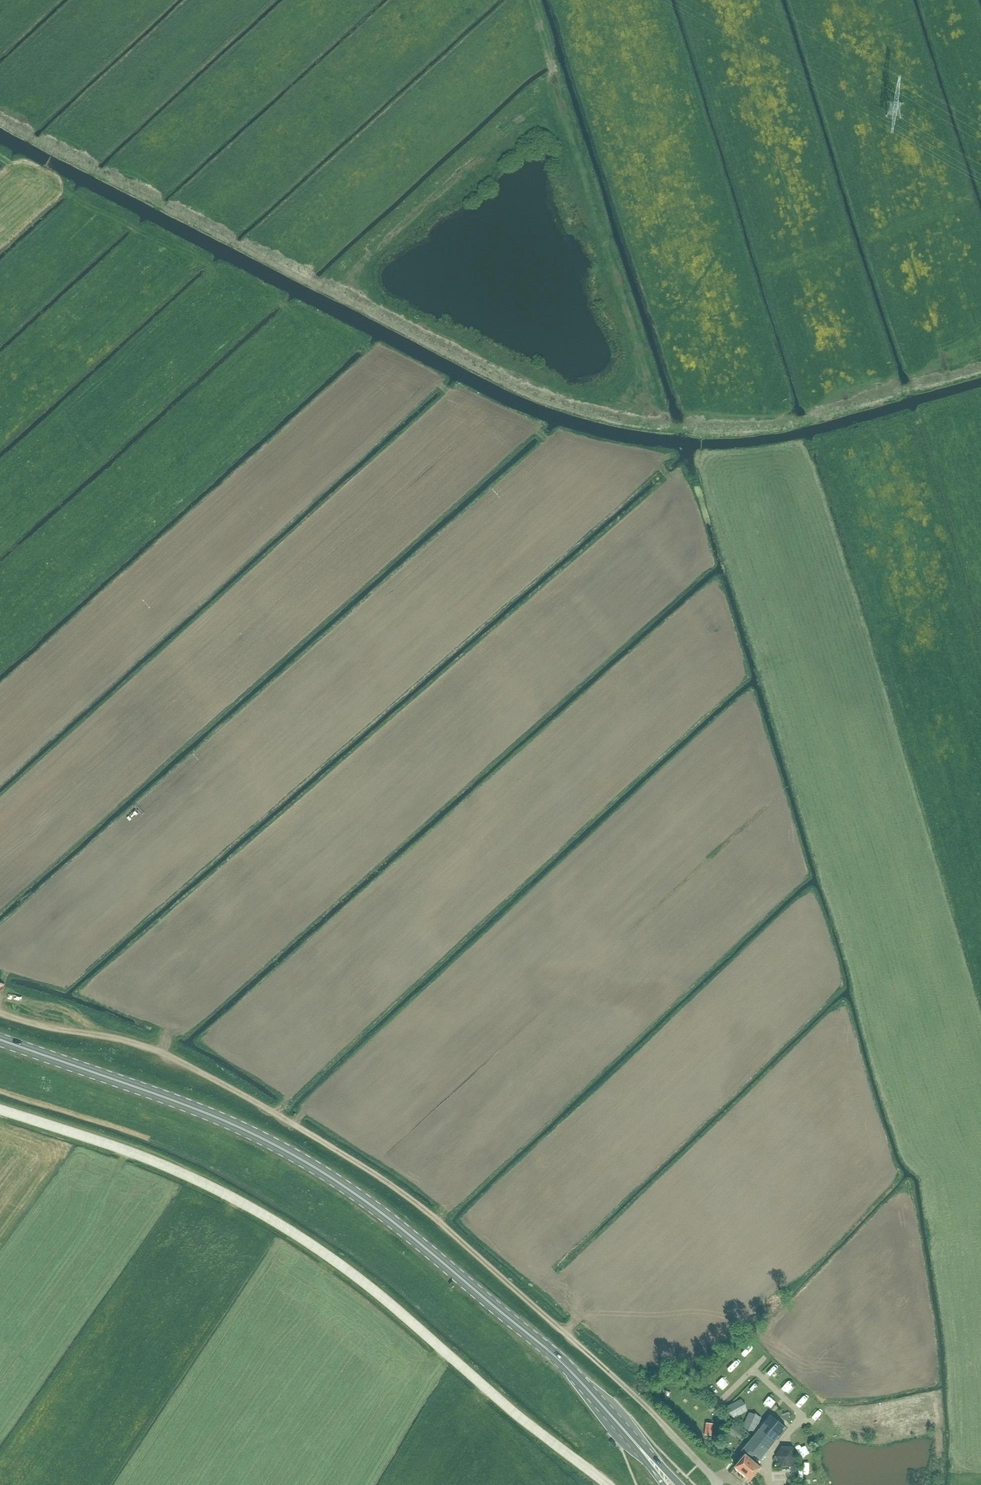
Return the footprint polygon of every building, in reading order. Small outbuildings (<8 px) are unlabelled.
[(744,1455),(734,1467),(751,1480),(760,1469),(752,1462),(756,1457),(760,1459),(785,1428),(770,1415),(744,1446),(745,1447),(741,1453),(744,1455)] [(734,1424),(730,1429),(729,1430),(728,1431),(730,1433),(734,1437),(736,1436),(739,1438),(744,1433),(734,1424)] [(787,1468),(794,1453),(781,1447),(774,1463),(787,1468)]
